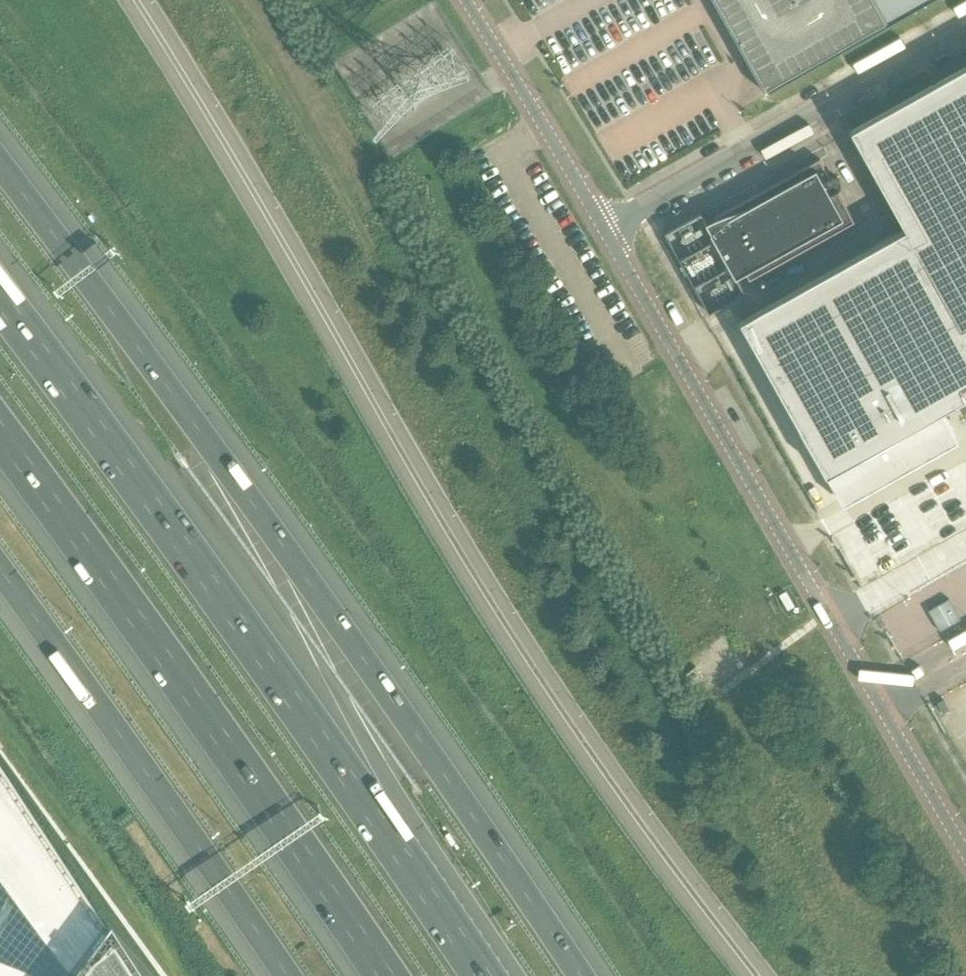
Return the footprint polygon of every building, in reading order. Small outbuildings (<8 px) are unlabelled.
[(726,22),(766,93),(936,0),(714,0),(726,22)] [(741,321),(840,499),(955,434),(942,412),(965,399),(965,66),(884,112),(853,129),(851,130),(906,229),(741,321)] [(820,159),(716,216),(717,218),(707,223),(712,233),(711,234),(715,240),(725,257),(730,268),(740,285),(855,221),(838,190),(840,189),(841,188),(841,186),(842,185),(842,183),(841,182),(841,180),(840,179),(839,178),(838,177),(836,176),(835,176),(833,176),(832,176),(830,177),(820,159)] [(951,597),(931,607),(942,626),(961,616),(951,597)] [(703,675),(696,666),(687,673),(694,683),(703,675)] [(93,875),(46,808),(0,742),(0,975),(167,975),(93,875)]
